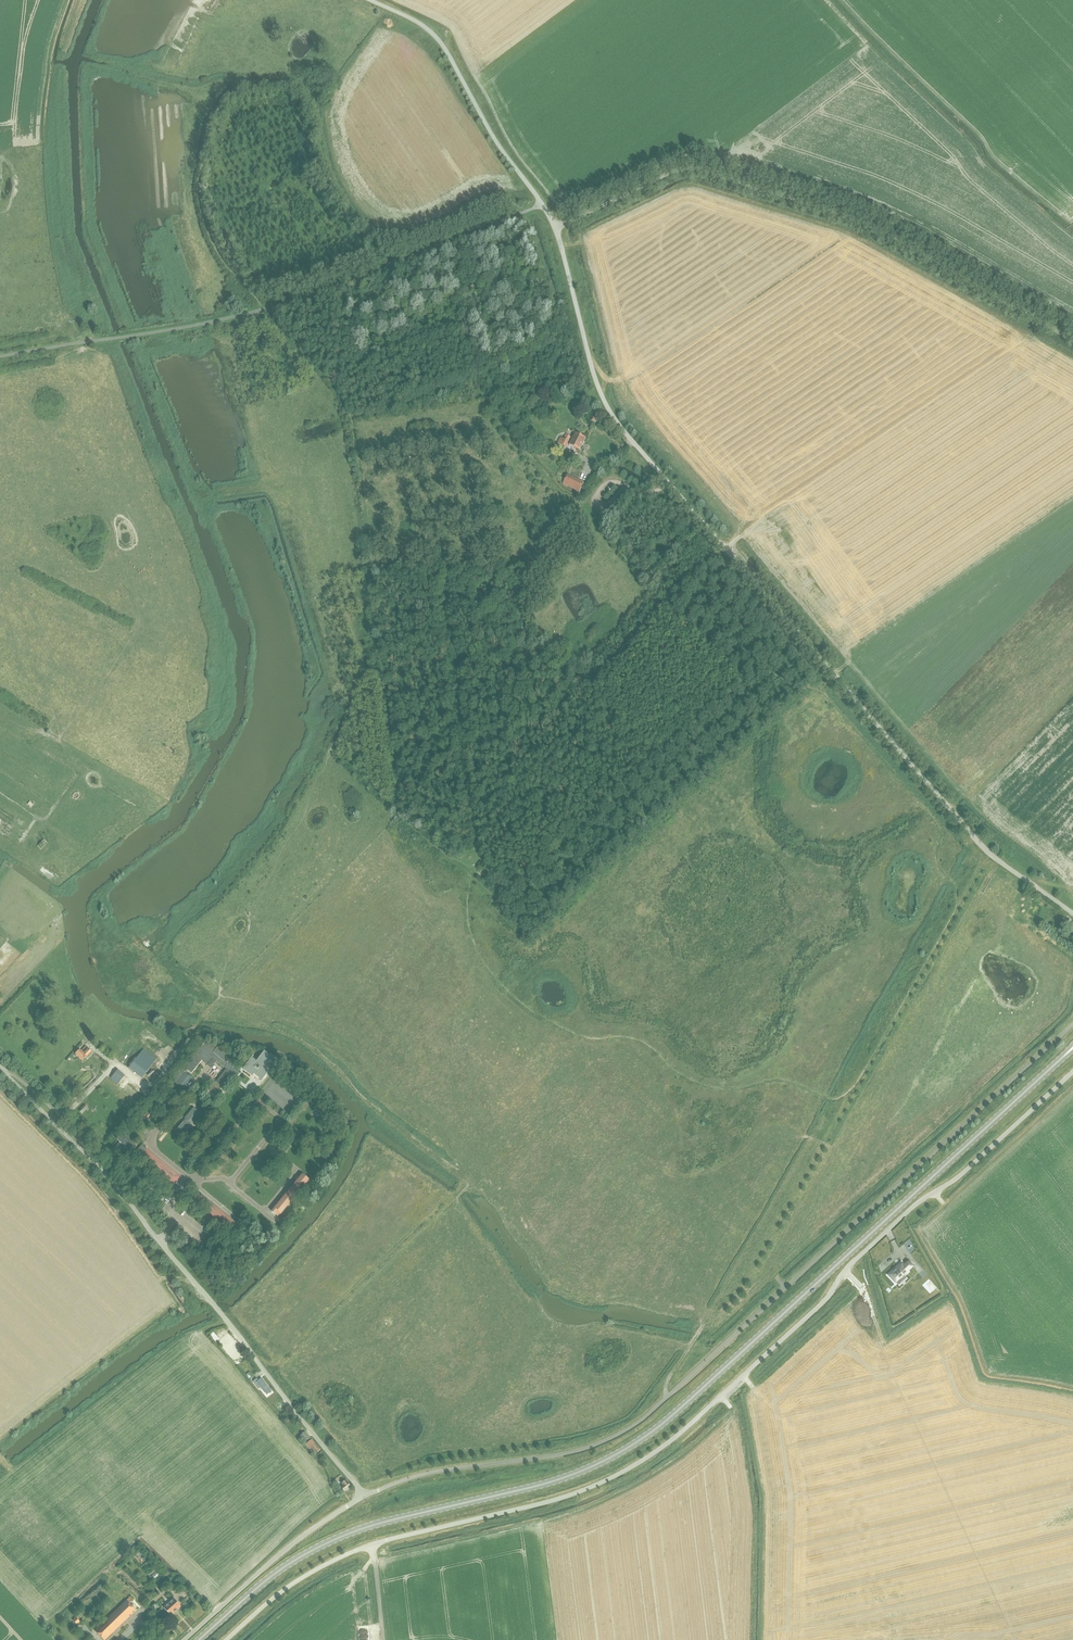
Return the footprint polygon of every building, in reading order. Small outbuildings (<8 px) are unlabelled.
[(580,450),(586,438),(575,433),(569,445),(580,450)] [(563,438),(562,437),(560,436),(557,442),(561,444),(566,447),(571,437),(565,434),(563,438)] [(563,483),(579,491),(584,483),(567,475),(563,483)] [(95,1028),(90,1033),(113,1051),(117,1047),(95,1028)] [(223,1067),(230,1059),(227,1056),(228,1056),(217,1047),(215,1050),(205,1042),(184,1068),(186,1070),(190,1073),(200,1060),(207,1065),(212,1059),(223,1067)] [(91,1052),(88,1049),(85,1047),(81,1051),(79,1050),(75,1054),(82,1061),(91,1052)] [(251,1058),(243,1069),(252,1076),(254,1074),(262,1080),(268,1072),(266,1070),(274,1060),(264,1052),(256,1062),(251,1058)] [(236,1077),(239,1074),(239,1073),(227,1064),(224,1068),(226,1069),(209,1090),(215,1095),(232,1074),(236,1077)] [(181,1067),(171,1079),(175,1082),(176,1083),(178,1084),(185,1090),(193,1080),(184,1072),(186,1071),(181,1067)] [(153,1101),(141,1116),(145,1120),(157,1105),(153,1101)] [(82,1114),(87,1108),(84,1105),(78,1111),(82,1114)] [(183,1134),(200,1113),(194,1108),(177,1129),(183,1134)] [(117,1141),(119,1143),(115,1147),(119,1151),(123,1146),(129,1151),(133,1146),(127,1141),(129,1139),(125,1135),(123,1138),(121,1136),(117,1141)] [(142,1146),(135,1155),(139,1158),(146,1149),(142,1146)] [(180,1177),(146,1149),(139,1158),(173,1186),(180,1177)] [(278,1217),(308,1180),(302,1175),(272,1212),(278,1217)] [(195,1202),(232,1232),(237,1226),(200,1195),(195,1202)] [(896,1282),(913,1266),(908,1262),(904,1266),(901,1264),(889,1275),(896,1282)] [(215,1342),(220,1339),(215,1334),(213,1332),(209,1335),(211,1337),(215,1342)] [(229,1341),(223,1346),(230,1355),(233,1359),(237,1356),(241,1362),(244,1360),(239,1354),(240,1354),(236,1350),(229,1341)] [(260,1376),(256,1379),(260,1387),(266,1382),(260,1376)] [(304,1432),(300,1436),(305,1442),(310,1438),(304,1432)] [(319,1449),(315,1444),(311,1447),(315,1452),(319,1449)] [(339,1479),(336,1482),(344,1492),(350,1486),(345,1480),(342,1483),(339,1479)] [(95,1631),(103,1639),(105,1639),(136,1610),(129,1603),(132,1600),(133,1599),(131,1596),(95,1631)] [(170,1616),(181,1606),(174,1599),(163,1608),(170,1616)]
